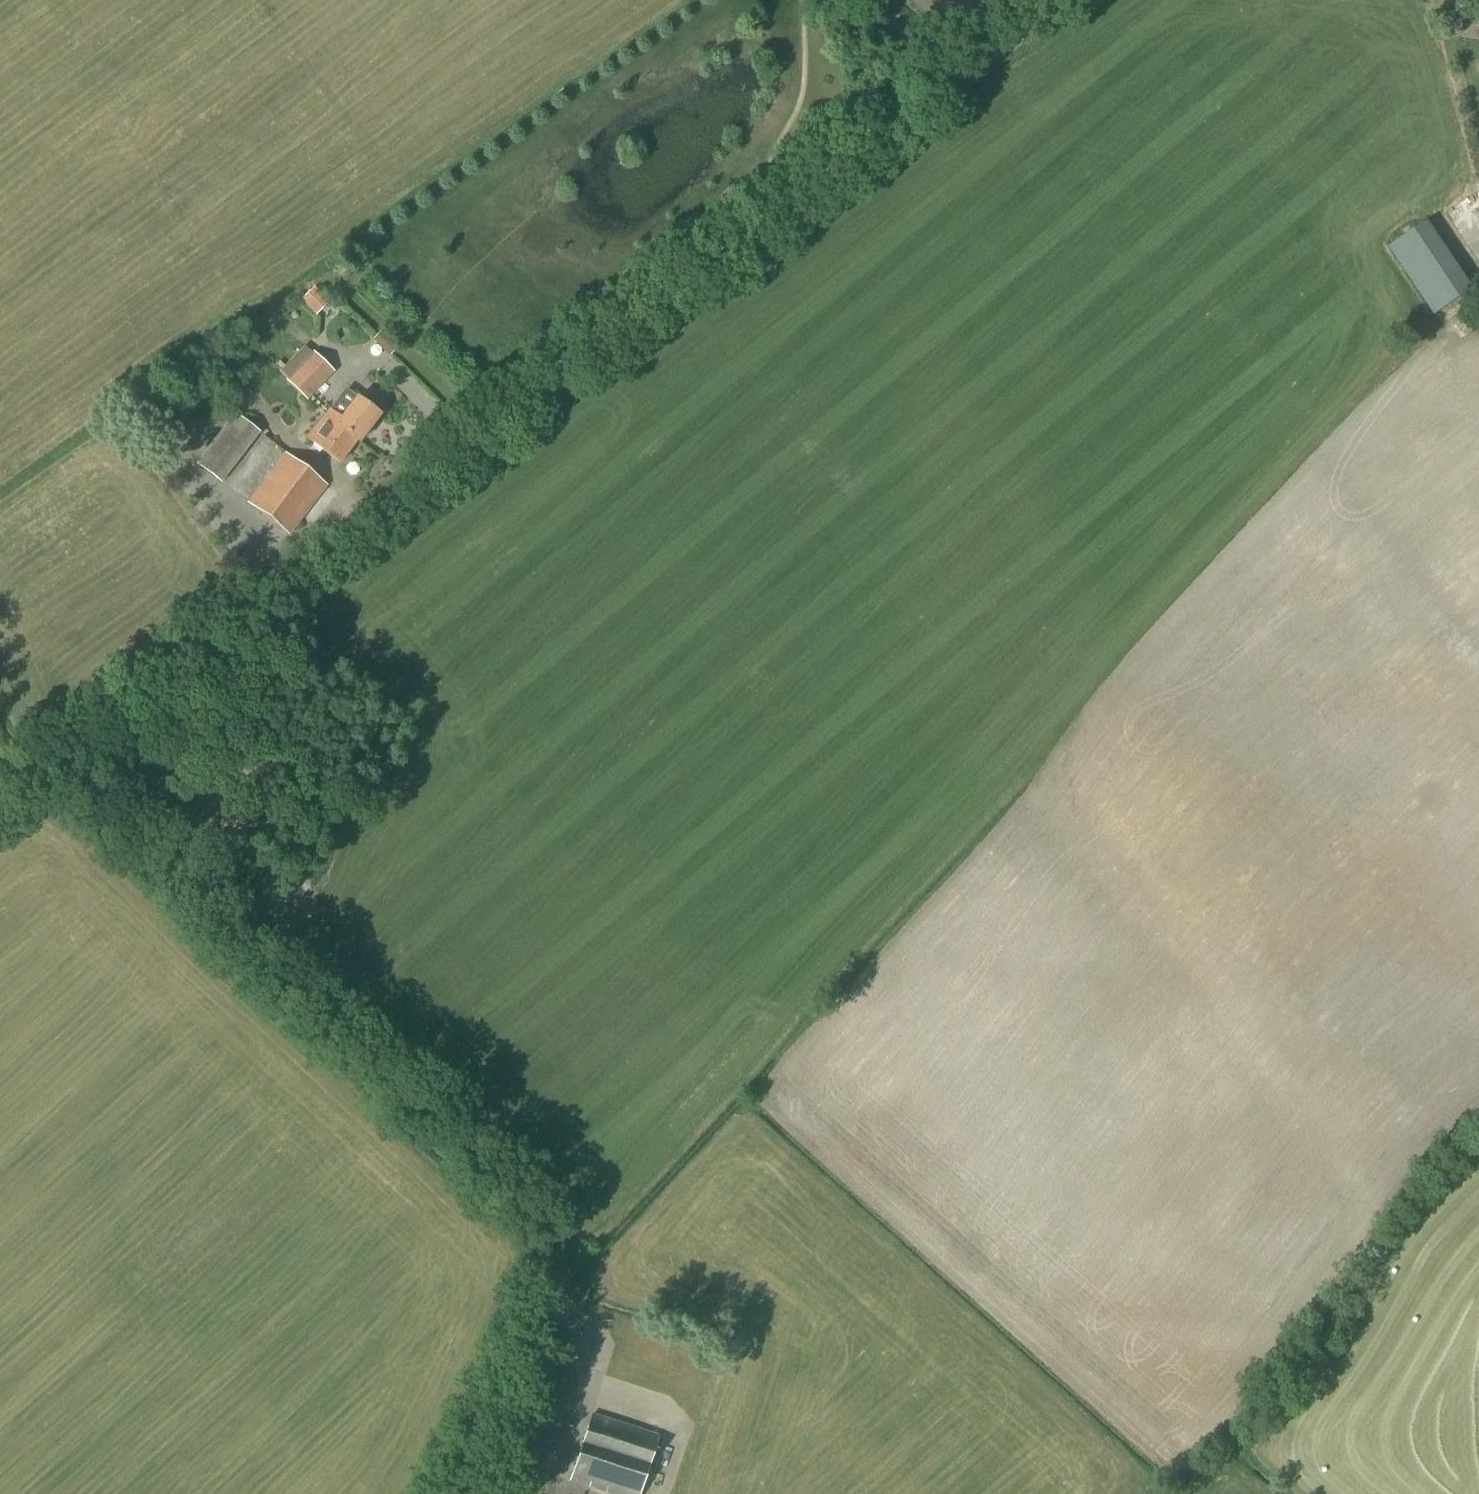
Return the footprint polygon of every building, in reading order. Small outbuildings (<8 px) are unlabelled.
[(1470,3),(1469,13),(1478,14),(1478,4),(1470,3)] [(1434,315),(1474,288),(1428,220),(1388,247),(1434,315)] [(316,316),(329,302),(314,287),(300,300),(316,316)] [(311,353),(304,346),(280,371),(287,379),(285,381),(307,401),(333,371),(312,352),(311,353)] [(345,388),(329,410),(307,440),(339,464),(356,442),(358,444),(359,442),(380,414),(357,397),(345,388)] [(221,484),(260,432),(234,412),(195,464),(221,484)] [(131,451),(142,443),(134,432),(123,440),(131,451)] [(289,536),(327,486),(284,452),(246,503),(289,536)] [(658,1435),(590,1413),(569,1482),(608,1493),(639,1493),(658,1435)]
